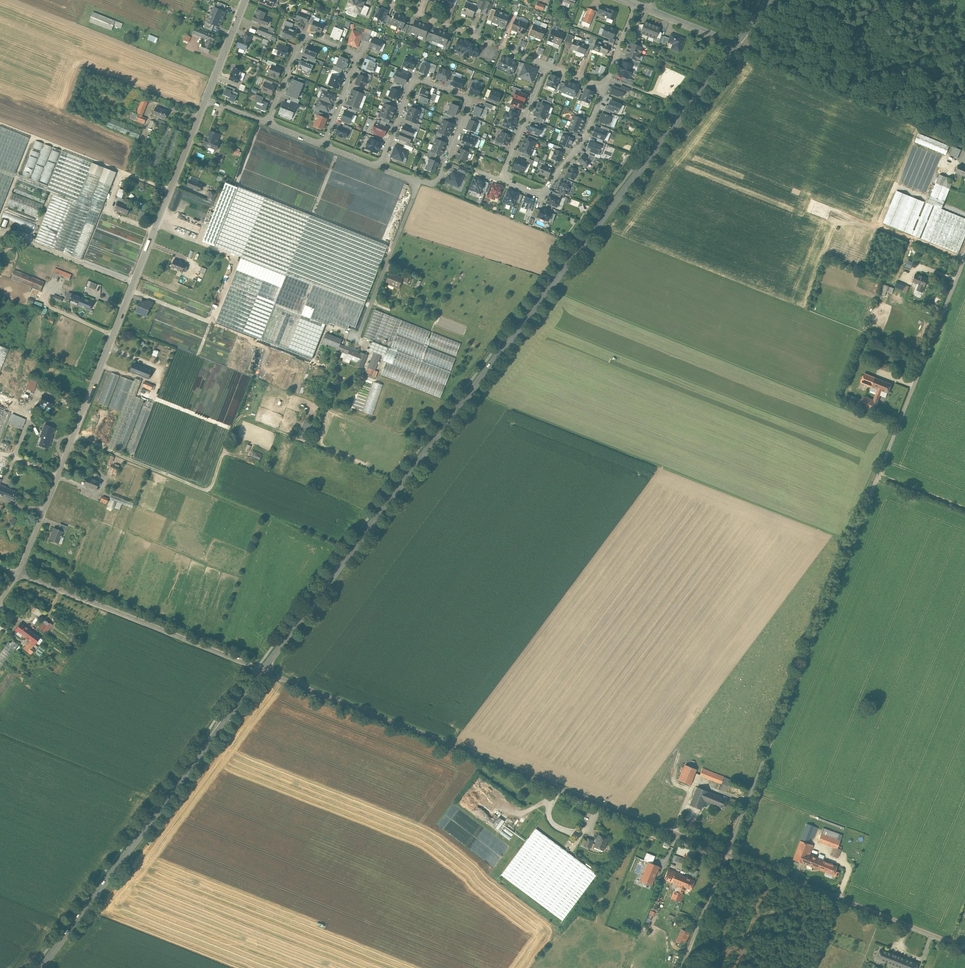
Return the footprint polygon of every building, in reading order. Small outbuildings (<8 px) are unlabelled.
[(359,0),(350,0),(346,9),(348,9),(349,10),(353,12),(354,12),(359,14),(363,5),(364,2),(359,0)] [(219,2),(216,8),(224,11),(226,5),(219,2)] [(476,7),(466,3),(462,11),(466,13),(466,14),(473,17),(474,13),(476,7)] [(369,7),(363,5),(359,14),(366,16),(369,7)] [(616,12),(610,10),(600,6),(598,12),(608,16),(607,17),(613,20),(616,12)] [(216,8),(214,7),(211,15),(222,19),(225,12),(224,11),(216,8)] [(388,10),(380,7),(375,20),(386,24),(389,17),(386,16),(388,10)] [(588,8),(583,21),(590,24),(595,11),(588,8)] [(265,13),(257,9),(252,20),(261,23),(262,22),(265,23),(267,19),(264,17),(265,13)] [(503,13),(496,10),(491,21),(498,24),(503,13)] [(116,21),(93,12),(89,21),(112,30),(116,21)] [(307,15),(299,12),(296,19),(298,20),(298,21),(304,23),(304,22),(306,23),(307,21),(309,16),(307,15)] [(402,15),(396,13),(393,19),(391,24),(397,27),(402,15)] [(510,16),(503,13),(498,24),(505,27),(510,16)] [(222,19),(211,15),(208,22),(214,25),(219,27),(222,19)] [(407,17),(402,15),(397,27),(402,29),(404,23),(407,17)] [(521,22),(515,19),(511,30),(517,32),(521,22)] [(212,31),(214,25),(208,22),(206,21),(204,28),(212,31)] [(293,24),(286,21),(284,26),(285,27),(291,29),(293,24)] [(324,25),(314,21),(312,25),(311,29),(321,33),(324,25)] [(417,22),(414,23),(413,26),(411,31),(412,32),(418,34),(422,24),(421,23),(420,23),(420,22),(419,22),(417,22)] [(527,24),(521,22),(517,32),(523,35),(527,24)] [(649,23),(645,22),(644,24),(641,31),(640,33),(641,33),(648,36),(652,25),(649,24),(649,23)] [(425,25),(423,24),(422,24),(418,34),(424,37),(425,37),(427,32),(428,28),(427,26),(425,25),(425,24),(425,25)] [(540,27),(534,25),(530,34),(536,37),(540,27)] [(611,28),(605,25),(602,35),(609,38),(613,39),(616,30),(613,28),(611,28)] [(655,26),(652,25),(648,36),(655,39),(656,37),(659,30),(660,27),(656,26),(655,26)] [(342,30),(334,26),(329,36),(339,40),(341,36),(345,37),(348,29),(343,27),(342,30)] [(291,29),(285,27),(283,32),(285,32),(283,36),(292,39),(293,36),(295,36),(297,31),(291,29)] [(546,29),(540,27),(536,37),(542,39),(546,29)] [(206,33),(195,28),(193,33),(204,38),(207,33),(206,33)] [(268,31),(259,28),(257,33),(271,38),(273,33),(268,31)] [(364,34),(354,30),(348,44),(359,49),(364,34)] [(438,30),(435,31),(433,34),(431,40),(433,40),(438,42),(443,32),(442,31),(441,31),(440,31),(440,30),(440,31),(438,30)] [(558,32),(552,30),(548,39),(554,42),(558,32)] [(216,36),(207,32),(206,33),(207,33),(204,38),(207,39),(206,41),(213,43),(213,42),(216,36)] [(445,33),(444,32),(443,32),(438,42),(444,45),(445,45),(447,40),(449,36),(448,34),(445,33),(445,32),(445,33)] [(564,34),(558,32),(554,42),(560,44),(564,34)] [(158,38),(150,34),(148,39),(156,43),(158,38)] [(574,37),(567,34),(565,40),(571,42),(574,37)] [(684,39),(672,34),(668,42),(672,44),(671,48),(679,52),(684,39)] [(245,36),(243,39),(239,41),(237,47),(245,50),(249,42),(250,38),(245,36)] [(575,36),(570,48),(577,51),(582,39),(575,36)] [(385,42),(373,37),(370,47),(381,51),(385,42)] [(483,48),(459,39),(454,51),(478,60),(483,48)] [(585,40),(582,39),(577,51),(587,55),(589,49),(586,48),(587,45),(588,42),(588,41),(589,41),(589,40),(586,39),(585,40)] [(213,43),(206,41),(205,44),(202,43),(200,49),(209,53),(211,47),(213,43)] [(602,44),(596,41),(594,45),(592,49),(593,49),(599,52),(602,44)] [(637,45),(631,43),(629,46),(628,46),(627,49),(639,54),(642,47),(637,45)] [(285,46),(279,44),(277,49),(279,50),(277,54),(286,57),(288,53),(286,52),(288,48),(285,46)] [(606,45),(602,44),(599,52),(606,54),(609,47),(609,46),(606,45)] [(316,50),(308,46),(306,50),(305,49),(303,54),(308,56),(314,59),(314,58),(316,54),(315,53),(316,50)] [(181,47),(179,52),(192,57),(194,51),(181,47)] [(639,54),(627,49),(626,52),(627,53),(625,56),(632,58),(637,60),(639,54)] [(421,60),(407,55),(403,65),(417,71),(421,60)] [(348,60),(340,56),(336,66),(342,69),(345,70),(346,66),(347,67),(348,64),(346,63),(348,60)] [(506,58),(502,56),(497,68),(505,71),(506,70),(513,73),(514,70),(517,62),(512,60),(512,59),(506,57),(506,58)] [(366,59),(365,59),(362,68),(373,73),(374,71),(375,72),(377,66),(375,65),(377,62),(375,62),(371,60),(371,61),(366,59)] [(307,63),(300,60),(299,63),(301,64),(299,68),(306,71),(305,75),(309,76),(313,65),(307,63)] [(630,64),(623,62),(622,65),(621,65),(620,68),(631,72),(632,69),(631,69),(633,65),(630,64)] [(536,69),(521,63),(518,71),(521,72),(520,76),(531,81),(536,69)] [(430,66),(422,64),(419,72),(427,75),(428,70),(430,66)] [(275,67),(272,65),(271,66),(268,74),(271,75),(271,76),(275,77),(275,76),(278,78),(282,69),(275,67)] [(595,70),(592,69),(591,74),(599,75),(600,73),(604,74),(605,66),(600,65),(599,67),(596,66),(595,70)] [(446,82),(447,78),(450,71),(440,67),(435,78),(446,82)] [(242,71),(234,68),(232,73),(231,73),(229,79),(238,83),(239,79),(242,81),(245,74),(242,72),(242,71)] [(631,72),(620,68),(619,70),(620,71),(618,75),(625,77),(628,78),(629,74),(630,75),(631,72)] [(411,75),(395,69),(389,82),(394,84),(402,87),(405,89),(411,75)] [(559,78),(551,74),(550,77),(549,77),(549,78),(548,78),(548,79),(548,81),(548,82),(547,82),(548,82),(547,85),(555,88),(557,83),(559,78)] [(339,77),(333,75),(329,85),(330,85),(331,86),(333,87),(334,87),(338,88),(339,85),(340,85),(341,82),(341,81),(342,78),(339,77)] [(362,76),(359,75),(355,84),(364,87),(365,84),(366,85),(368,81),(366,81),(367,78),(364,76),(364,77),(362,76)] [(464,80),(455,77),(453,81),(452,85),(461,88),(464,80)] [(297,81),(294,80),(293,82),(292,82),(290,87),(300,91),(299,90),(302,84),(303,84),(297,81)] [(572,83),(566,80),(565,84),(562,91),(561,91),(568,94),(572,83)] [(479,85),(476,84),(473,83),(471,89),(469,92),(478,95),(482,87),(479,86),(479,85)] [(579,85),(572,83),(568,94),(574,97),(575,96),(578,89),(579,85)] [(273,86),(266,84),(263,92),(273,96),(277,88),(273,86)] [(620,88),(613,85),(612,88),(610,93),(618,97),(618,96),(622,97),(623,93),(623,92),(624,90),(620,88)] [(300,91),(290,87),(287,93),(289,93),(288,95),(291,96),(297,99),(297,98),(296,98),(299,91),(300,92),(300,91)] [(234,92),(226,88),(223,95),(229,97),(228,100),(234,102),(238,93),(234,92)] [(400,91),(392,88),(391,91),(391,92),(390,96),(398,100),(399,97),(400,97),(401,94),(400,94),(401,91),(400,91)] [(596,92),(586,88),(581,100),(591,104),(596,92)] [(501,94),(491,90),(488,99),(497,103),(501,94)] [(327,92),(323,91),(322,92),(320,99),(331,104),(332,101),(333,102),(335,98),(334,98),(335,95),(327,92)] [(358,92),(355,91),(352,92),(351,94),(351,96),(350,96),(351,96),(350,97),(361,101),(363,95),(364,94),(358,92)] [(520,92),(516,91),(513,97),(524,102),(527,95),(520,92)] [(432,93),(431,97),(428,96),(427,96),(427,98),(429,99),(434,101),(437,95),(432,93)] [(361,101),(350,97),(350,98),(349,99),(349,100),(348,102),(349,105),(353,106),(358,108),(359,107),(361,101)] [(524,102),(513,97),(511,104),(515,106),(516,106),(521,108),(524,102)] [(262,101),(258,99),(257,102),(255,107),(265,111),(268,103),(262,101)] [(331,104),(320,99),(317,106),(316,107),(320,109),(328,112),(329,110),(330,110),(331,106),(330,106),(331,104)] [(620,104),(611,100),(609,105),(611,105),(610,107),(612,107),(611,110),(617,113),(620,104)] [(142,117),(148,103),(142,101),(136,115),(138,116),(142,117)] [(282,107),(281,109),(279,114),(286,117),(286,115),(290,116),(292,112),(294,112),(296,107),(296,106),(290,103),(287,102),(284,101),(282,106),(282,107)] [(542,103),(539,102),(536,108),(548,113),(550,106),(542,103)] [(389,105),(384,103),(382,109),(393,114),(394,111),(395,108),(389,105)] [(462,107),(452,103),(448,114),(446,113),(444,116),(449,118),(452,119),(454,116),(458,117),(462,107)] [(610,107),(606,105),(604,110),(610,113),(611,110),(612,107),(610,107)] [(476,106),(472,114),(475,115),(479,117),(481,114),(483,109),(479,107),(476,106)] [(168,111),(157,107),(154,114),(165,119),(168,111)] [(417,109),(411,107),(408,113),(419,117),(421,111),(417,109)] [(513,109),(511,108),(509,112),(508,114),(517,117),(519,111),(513,109)] [(548,113),(536,108),(534,115),(537,116),(545,119),(548,113)] [(393,114),(382,109),(379,115),(383,117),(390,120),(391,120),(392,117),(392,116),(393,114)] [(347,111),(345,110),(341,120),(349,123),(353,114),(347,111)] [(517,117),(508,114),(509,112),(505,111),(502,117),(505,118),(502,125),(507,127),(513,129),(517,120),(516,120),(516,119),(517,117)] [(419,117),(408,113),(406,119),(414,122),(416,123),(419,117)] [(611,117),(602,113),(599,121),(611,126),(614,118),(611,117)] [(322,117),(319,115),(319,116),(314,126),(322,129),(327,118),(322,117)] [(142,117),(138,116),(136,121),(145,124),(147,119),(142,117)] [(583,119),(575,116),(574,119),(572,118),(571,122),(582,126),(584,120),(583,119)] [(142,131),(108,117),(105,126),(139,139),(142,131)] [(172,124),(158,119),(157,122),(166,126),(170,128),(172,124)] [(157,122),(151,120),(149,127),(154,129),(152,135),(158,137),(163,125),(157,122)] [(447,122),(443,120),(441,126),(451,130),(454,124),(447,122)] [(472,120),(470,120),(467,128),(475,131),(475,130),(478,123),(472,120)] [(534,123),(532,122),(528,131),(541,136),(545,127),(541,125),(542,122),(535,120),(534,123)] [(582,126),(571,122),(569,126),(571,126),(569,129),(578,132),(579,133),(582,126)] [(376,123),(375,123),(372,128),(376,130),(374,133),(384,137),(387,128),(385,127),(376,123)] [(29,138),(0,126),(0,211),(29,138)] [(342,127),(339,126),(338,128),(337,131),(336,134),(339,135),(339,136),(342,137),(342,136),(345,137),(346,137),(347,134),(347,133),(348,131),(348,130),(349,130),(342,127)] [(411,129),(403,126),(401,132),(412,136),(414,131),(414,130),(411,129)] [(451,130),(441,126),(439,132),(438,132),(443,134),(449,136),(451,130)] [(601,130),(596,128),(592,138),(598,141),(604,143),(609,133),(610,134),(611,131),(602,127),(601,130)] [(204,144),(217,149),(219,143),(216,142),(219,134),(210,131),(207,138),(206,138),(204,144)] [(412,136),(401,132),(398,138),(406,141),(410,143),(410,142),(412,136)] [(511,136),(501,132),(498,141),(501,143),(507,145),(511,136)] [(949,146),(918,133),(915,142),(946,155),(949,146)] [(471,136),(465,134),(463,137),(464,137),(464,139),(463,139),(462,142),(470,146),(473,147),(475,143),(477,139),(471,136)] [(572,138),(563,134),(563,135),(560,143),(568,147),(569,147),(570,144),(571,144),(572,141),(571,141),(572,138)] [(371,138),(370,138),(369,141),(368,141),(366,145),(367,145),(366,148),(365,148),(366,149),(366,148),(369,150),(374,152),(374,151),(377,153),(378,150),(379,150),(380,146),(381,143),(381,142),(379,142),(371,138)] [(528,139),(525,138),(522,144),(533,149),(536,142),(528,139)] [(442,141),(436,139),(435,140),(433,145),(444,149),(446,143),(442,141)] [(36,182),(50,146),(33,140),(19,175),(36,182)] [(597,144),(590,141),(586,150),(598,155),(603,145),(605,146),(606,144),(604,143),(598,141),(597,144)] [(533,149),(522,144),(520,151),(522,152),(530,155),(531,155),(533,149)] [(400,147),(396,145),(393,152),(393,153),(392,153),(391,157),(392,157),(402,161),(404,156),(406,157),(408,150),(403,148),(402,148),(399,147),(400,147)] [(444,149),(433,145),(431,150),(431,151),(437,154),(441,155),(444,149)] [(55,193),(78,202),(93,163),(50,146),(36,182),(47,186),(45,189),(49,191),(55,193)] [(462,149),(459,148),(458,151),(457,154),(456,157),(466,161),(469,152),(462,149)] [(561,151),(555,149),(551,158),(560,162),(563,152),(561,151)] [(959,154),(951,151),(947,159),(955,163),(959,154)] [(220,152),(219,155),(216,154),(214,159),(222,162),(225,154),(220,152)] [(595,157),(589,154),(588,158),(587,159),(590,161),(593,163),(595,157)] [(587,159),(583,155),(578,160),(586,167),(590,161),(587,159)] [(434,160),(429,158),(428,162),(427,165),(425,169),(430,171),(431,171),(434,172),(436,169),(435,168),(436,166),(437,166),(438,163),(434,161),(435,161),(434,160)] [(527,163),(517,159),(513,168),(525,173),(529,164),(534,165),(536,161),(529,159),(527,163)] [(118,173),(93,163),(78,202),(102,212),(118,173)] [(959,164),(956,173),(964,176),(964,167),(959,164)] [(552,169),(542,165),(539,173),(545,175),(545,176),(548,177),(549,177),(552,169)] [(577,170),(571,168),(570,167),(569,170),(568,170),(567,173),(568,173),(566,176),(573,179),(575,176),(576,176),(577,174),(576,173),(577,170)] [(463,175),(453,171),(450,178),(448,177),(446,182),(457,186),(459,183),(460,184),(463,175)] [(904,184),(927,193),(933,176),(921,171),(919,176),(908,172),(904,184)] [(930,196),(931,196),(928,203),(926,203),(913,235),(919,238),(933,205),(934,206),(921,238),(958,253),(964,237),(964,218),(942,209),(953,180),(939,174),(930,196)] [(485,181),(475,177),(470,189),(473,190),(472,191),(477,193),(477,192),(480,193),(482,189),(485,181)] [(44,203),(49,191),(45,189),(19,179),(14,191),(44,203)] [(202,185),(190,180),(187,186),(200,191),(202,185)] [(561,181),(558,190),(566,193),(570,185),(570,184),(563,182),(561,181)] [(388,245),(238,186),(238,187),(231,185),(232,185),(226,182),(215,210),(202,241),(242,257),(216,322),(261,340),(287,275),(313,285),(328,291),(364,305),(388,245)] [(497,185),(497,186),(492,184),(492,186),(491,185),(488,194),(487,196),(491,198),(491,195),(498,198),(503,187),(497,185)] [(508,190),(502,204),(515,209),(521,195),(508,190)] [(216,194),(210,191),(207,199),(213,202),(216,194)] [(924,202),(896,191),(883,223),(911,234),(924,202)] [(43,205),(12,193),(8,205),(39,217),(43,205)] [(102,212),(78,202),(55,193),(36,241),(82,260),(102,212)] [(560,198),(550,194),(548,198),(547,198),(546,200),(547,201),(546,203),(555,206),(556,207),(558,203),(560,198)] [(531,199),(525,196),(521,207),(527,209),(528,207),(531,209),(533,202),(530,201),(531,199)] [(122,204),(119,202),(119,203),(116,210),(128,215),(128,213),(130,213),(131,211),(129,210),(131,207),(128,206),(122,204)] [(4,212),(2,217),(5,218),(7,216),(13,218),(14,219),(14,222),(15,222),(20,223),(22,225),(34,229),(36,223),(32,219),(30,219),(30,216),(29,215),(27,216),(24,218),(22,218),(23,216),(21,216),(21,218),(4,213),(10,212),(10,209),(11,208),(7,207),(6,212),(4,212)] [(554,213),(542,208),(538,217),(550,222),(554,213)] [(143,221),(146,212),(141,210),(137,219),(143,221)] [(179,262),(174,260),(171,268),(176,270),(179,262)] [(186,265),(179,262),(176,270),(183,272),(186,265)] [(71,275),(55,269),(53,274),(69,281),(71,275)] [(44,283),(14,271),(11,279),(41,291),(44,283)] [(402,277),(390,273),(386,282),(395,285),(394,286),(398,288),(401,281),(407,283),(408,280),(402,277)] [(313,285),(287,275),(261,340),(287,350),(302,313),(313,285)] [(927,278),(919,275),(916,283),(919,284),(917,289),(922,291),(924,286),(927,278)] [(100,284),(89,279),(85,287),(97,292),(100,284)] [(906,285),(897,281),(895,286),(904,290),(906,285)] [(894,288),(884,284),(880,294),(885,296),(886,292),(892,294),(894,288)] [(313,285),(302,313),(317,320),(318,318),(328,291),(313,285)] [(364,305),(328,291),(318,318),(329,323),(347,330),(349,325),(355,327),(364,305)] [(81,297),(69,293),(66,301),(78,305),(81,297)] [(27,301),(33,304),(36,298),(30,296),(27,301)] [(93,302),(81,297),(78,305),(90,310),(93,302)] [(145,303),(140,301),(139,306),(138,305),(135,312),(139,313),(140,312),(147,315),(149,310),(147,309),(149,305),(145,303)] [(384,313),(375,310),(364,338),(373,342),(384,313)] [(328,325),(329,323),(318,318),(317,320),(302,313),(287,350),(311,359),(325,324),(328,325)] [(398,319),(386,314),(375,342),(387,347),(389,342),(398,319)] [(54,318),(46,315),(46,316),(43,315),(42,319),(52,323),(54,318)] [(430,331),(402,320),(397,333),(425,344),(430,331)] [(461,343),(432,332),(427,344),(456,356),(461,343)] [(342,339),(326,333),(323,342),(337,347),(336,349),(338,350),(341,344),(340,344),(342,339)] [(456,359),(396,335),(392,347),(451,370),(456,359)] [(8,349),(0,346),(0,370),(8,349)] [(361,354),(350,349),(350,348),(348,347),(345,353),(348,354),(346,358),(357,362),(356,365),(362,368),(367,355),(361,352),(361,354)] [(374,352),(369,364),(376,366),(381,354),(374,352)] [(397,353),(392,364),(446,385),(450,373),(397,353)] [(446,385),(392,364),(386,362),(381,374),(441,397),(446,385)] [(152,370),(133,363),(130,371),(149,378),(152,370)] [(111,373),(99,404),(108,407),(120,376),(111,373)] [(875,377),(864,373),(861,382),(872,386),(875,377)] [(122,377),(110,408),(122,412),(134,381),(122,377)] [(884,381),(875,377),(872,386),(877,388),(880,389),(884,381)] [(363,378),(353,408),(373,414),(383,385),(363,378)] [(136,380),(122,416),(127,418),(141,382),(136,380)] [(37,384),(29,381),(26,389),(33,392),(37,384)] [(891,384),(884,381),(880,389),(882,390),(888,392),(891,384)] [(154,386),(145,383),(143,388),(152,391),(154,386)] [(877,388),(873,399),(878,401),(882,390),(880,389),(877,388)] [(12,396),(0,392),(0,405),(4,406),(5,404),(9,405),(12,396)] [(861,398),(846,393),(843,400),(858,406),(861,398)] [(49,398),(42,395),(39,403),(46,406),(49,398)] [(873,399),(862,395),(861,398),(858,406),(873,412),(878,401),(873,399)] [(136,397),(116,447),(125,451),(145,400),(136,397)] [(54,400),(49,398),(46,406),(51,408),(54,400)] [(146,401),(126,451),(135,455),(154,404),(146,401)] [(3,416),(0,423),(0,441),(11,413),(0,409),(0,415),(3,416)] [(26,419),(12,414),(10,420),(24,425),(26,419)] [(306,420),(300,437),(307,440),(314,423),(306,420)] [(54,428),(45,425),(40,437),(42,437),(40,443),(49,446),(51,440),(50,440),(54,428)] [(258,453),(252,451),(250,458),(259,461),(262,456),(257,454),(258,453)] [(119,470),(111,467),(109,472),(117,475),(119,470)] [(111,499),(134,507),(145,471),(133,467),(131,472),(130,475),(128,475),(127,478),(129,479),(128,482),(127,486),(125,486),(124,490),(122,489),(121,493),(118,492),(117,496),(113,494),(111,499)] [(99,482),(88,477),(85,485),(97,489),(99,482)] [(12,491),(5,488),(2,496),(9,499),(12,491)] [(17,493),(12,491),(9,499),(14,501),(17,493)] [(67,526),(60,523),(58,529),(63,531),(63,532),(65,532),(67,526)] [(58,529),(54,528),(50,539),(56,541),(57,538),(60,539),(61,536),(62,537),(63,536),(61,535),(63,532),(63,531),(58,529)] [(44,613),(34,606),(31,611),(41,617),(44,613)] [(49,622),(45,620),(39,628),(43,631),(49,622)] [(49,622),(43,631),(46,633),(52,625),(49,622)] [(30,630),(20,623),(15,630),(17,631),(23,635),(25,637),(30,630)] [(39,637),(30,630),(25,637),(29,640),(23,648),(28,652),(31,648),(39,637)] [(0,653),(0,669),(18,644),(11,639),(0,653)] [(696,769),(695,773),(700,775),(703,768),(704,764),(699,762),(696,769)] [(685,765),(679,780),(690,785),(695,773),(696,769),(685,765)] [(724,777),(703,768),(700,775),(722,784),(724,777)] [(731,779),(724,777),(722,784),(728,786),(731,779)] [(719,796),(698,788),(691,805),(700,809),(704,800),(715,805),(719,796)] [(727,799),(719,796),(715,805),(723,808),(727,799)] [(497,829),(503,820),(497,816),(491,826),(497,829)] [(808,823),(802,840),(808,842),(810,837),(815,838),(819,827),(808,823)] [(500,833),(509,839),(513,832),(504,826),(500,833)] [(597,874),(536,828),(501,875),(562,920),(597,874)] [(842,836),(823,828),(818,841),(834,848),(837,849),(838,848),(842,836)] [(602,836),(599,835),(595,846),(598,847),(599,849),(603,850),(607,840),(603,838),(602,836)] [(593,840),(587,838),(584,846),(589,848),(593,840)] [(802,840),(794,858),(817,868),(821,860),(824,861),(824,860),(811,854),(814,845),(808,842),(802,840)] [(837,849),(834,848),(831,854),(838,857),(841,850),(838,848),(837,849)] [(655,856),(647,853),(644,860),(646,861),(652,864),(655,856)] [(824,861),(821,860),(817,868),(826,871),(829,863),(824,861)] [(652,864),(646,861),(645,863),(647,864),(643,876),(641,881),(651,885),(653,880),(659,866),(652,864)] [(837,866),(829,863),(826,871),(834,875),(837,866)] [(675,873),(668,870),(664,878),(672,881),(675,873)] [(687,877),(675,873),(672,881),(680,885),(683,886),(687,877)] [(694,880),(687,877),(683,886),(684,886),(691,889),(694,880)] [(677,893),(675,892),(672,898),(679,901),(684,886),(683,886),(680,885),(677,893)] [(650,909),(645,922),(649,924),(652,915),(654,916),(655,911),(650,909)] [(680,929),(675,942),(686,946),(691,932),(680,929)] [(899,956),(881,949),(877,958),(885,961),(895,964),(899,956)] [(899,956),(895,964),(904,967),(907,967),(910,960),(899,956)] [(877,958),(873,967),(882,967),(885,961),(877,958)]
